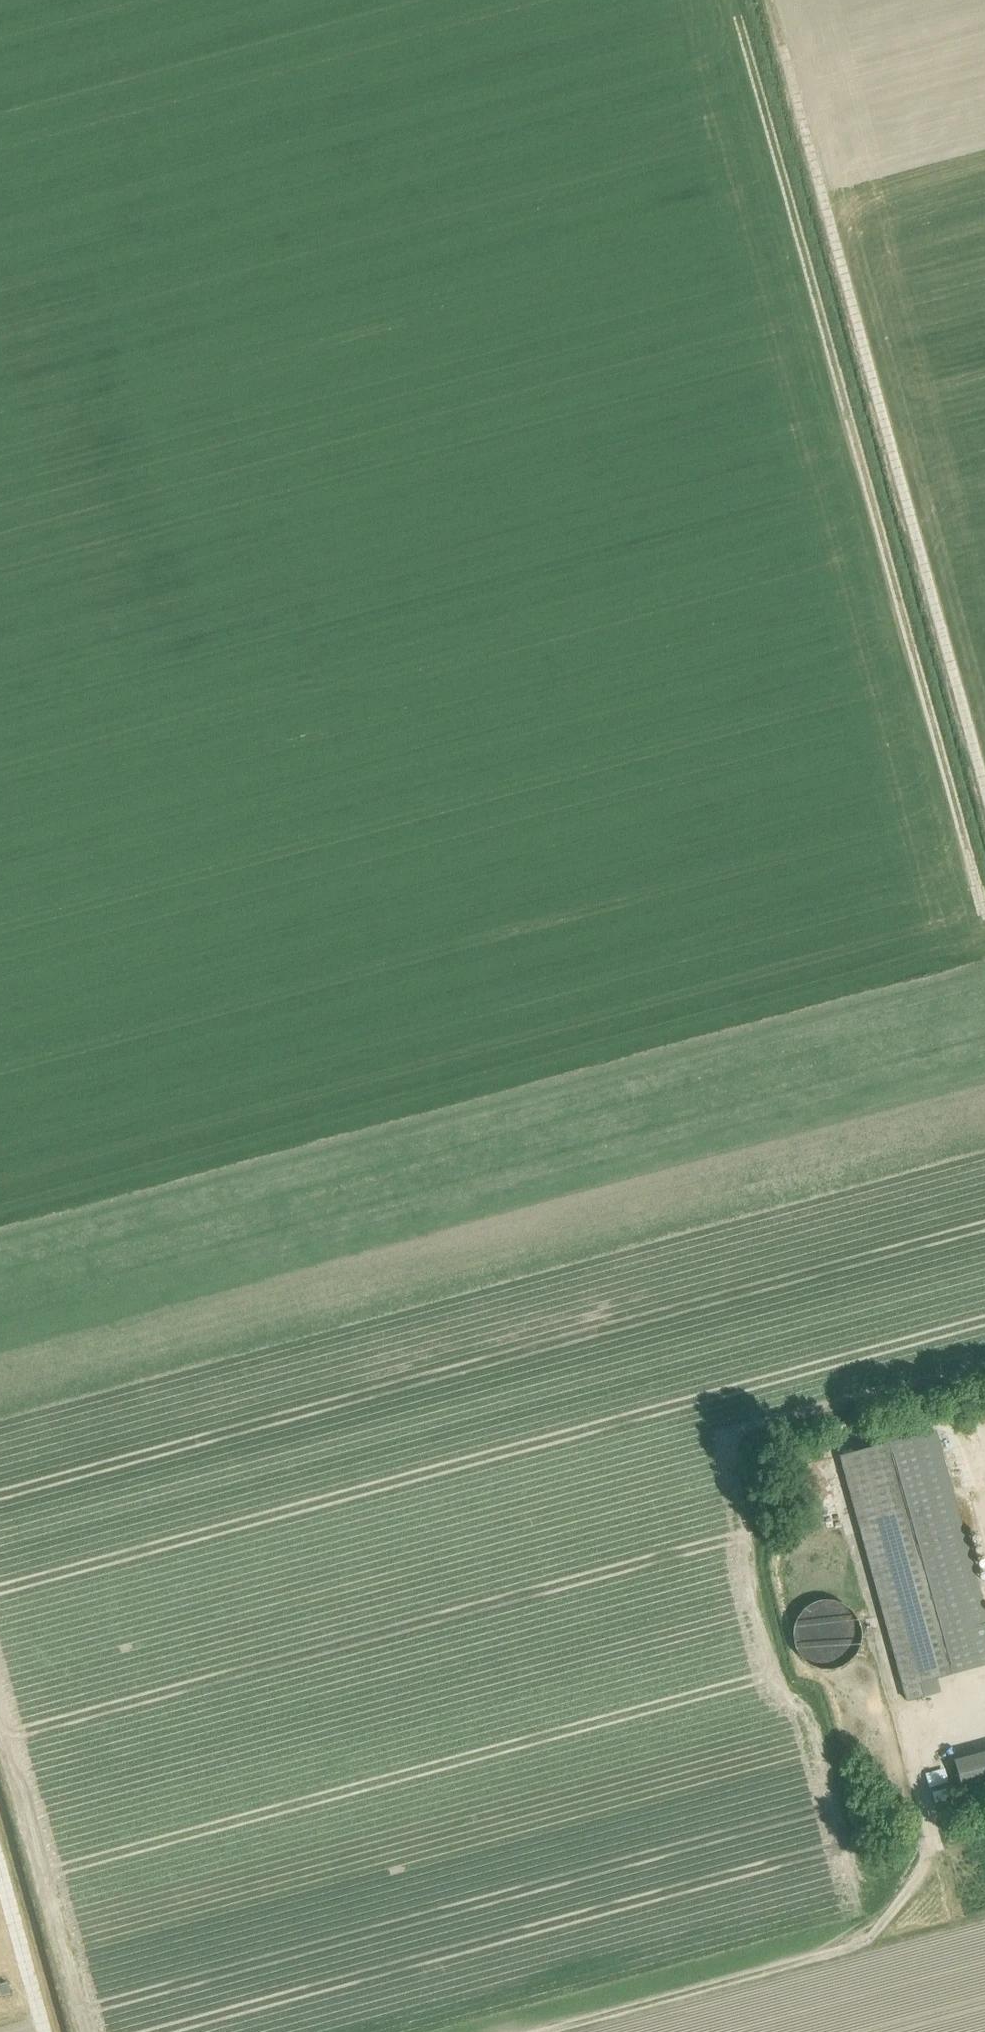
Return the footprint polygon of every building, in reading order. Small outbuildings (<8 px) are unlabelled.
[(984,1664),(984,1616),(935,1431),(839,1457),(906,1701),(939,1692),(935,1678),(984,1664)] [(833,1446),(824,1449),(837,1481),(845,1478),(833,1446)] [(827,1600),(821,1600),(815,1602),(809,1604),(804,1607),(799,1611),(795,1616),(792,1621),(790,1627),(789,1633),(789,1639),(791,1645),(793,1650),(796,1656),(800,1660),(805,1664),(810,1667),(816,1669),(822,1670),(828,1670),(834,1669),(840,1667),(845,1663),(849,1659),(853,1655),(856,1649),(858,1644),(859,1638),(859,1631),(858,1626),(856,1620),(853,1615),(849,1610),(844,1606),(838,1603),(833,1601),(827,1600)] [(953,1760),(963,1800),(984,1794),(984,1751),(953,1760)]
